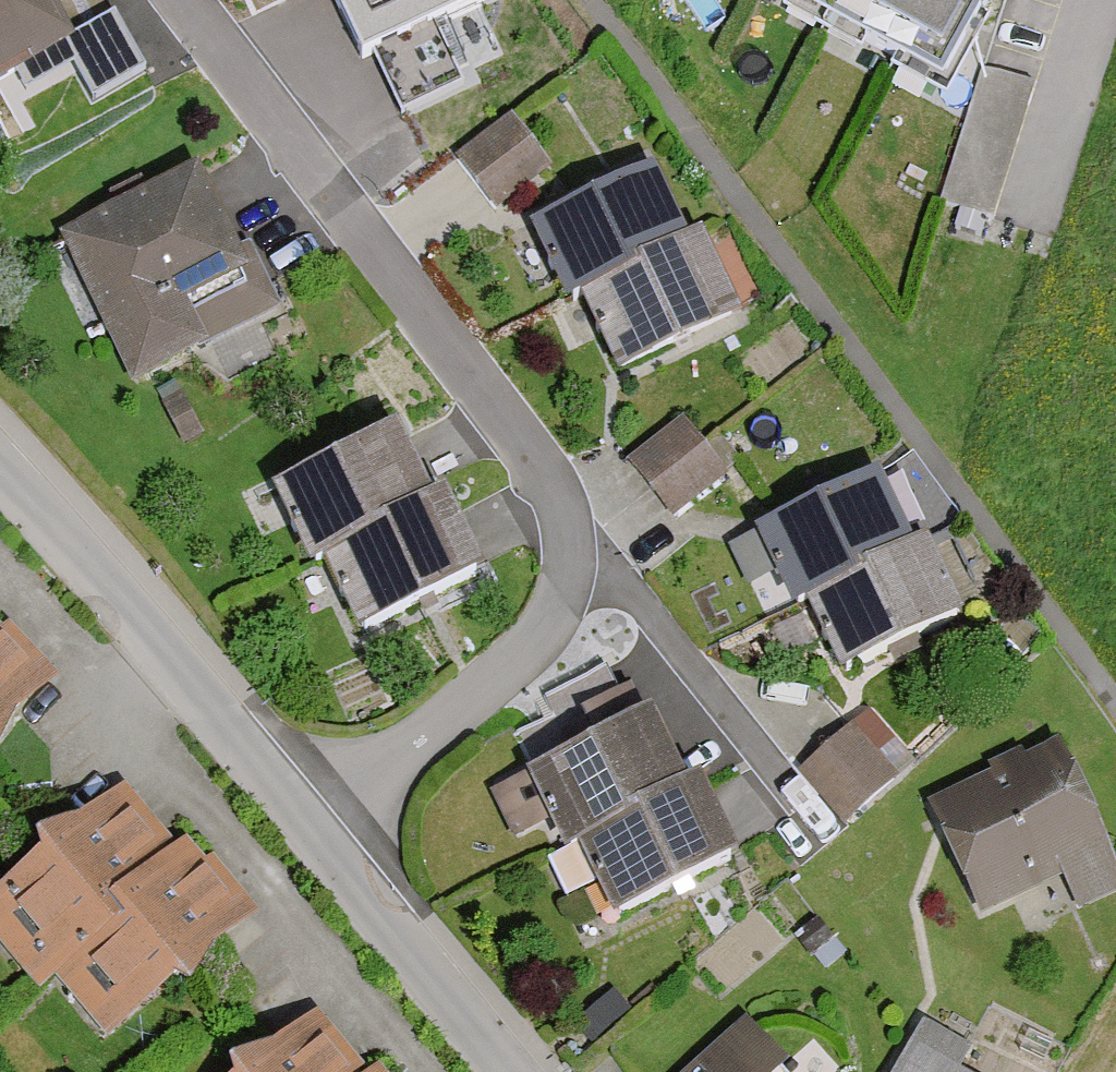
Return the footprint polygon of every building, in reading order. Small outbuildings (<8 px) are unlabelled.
[(50,0),(0,0),(0,97),(79,56),(50,0)] [(364,61),(492,0),(335,0),(364,61)] [(932,77),(972,0),(781,0),(932,77)] [(946,195),(997,211),(1037,78),(986,62),(946,195)] [(549,167),(513,127),(456,176),(491,217),(549,167)] [(70,243),(134,388),(274,325),(210,181),(70,243)] [(695,254),(669,187),(541,238),(575,325),(594,318),(620,383),(753,330),(719,244),(695,254)] [(730,481),(683,426),(629,472),(676,527),(730,481)] [(443,513),(411,445),(278,508),(318,591),(339,581),(371,648),(500,587),(460,505),(443,513)] [(926,556),(897,485),(761,540),(762,544),(732,557),(750,603),(791,587),(831,687),(970,631),(938,552),(926,556)] [(57,690),(0,629),(0,744),(57,690)] [(913,770),(865,722),(802,786),(850,833),(913,770)] [(693,802),(660,724),(529,779),(534,791),(498,806),(520,858),(562,841),(571,861),(549,870),(567,913),(601,899),(614,929),(747,873),(713,794),(693,802)] [(1066,740),(985,774),(990,786),(922,814),(971,930),(1065,890),(1077,920),(1115,904),(1115,857),(1066,740)] [(261,933),(198,853),(184,865),(134,802),(0,908),(0,950),(43,1004),(57,993),(106,1055),(261,933)] [(322,1026),(263,1071),(359,1071),(322,1026)] [(740,1032),(700,1071),(781,1071),(740,1032)] [(924,1034),(904,1071),(966,1071),(972,1059),(924,1034)]
